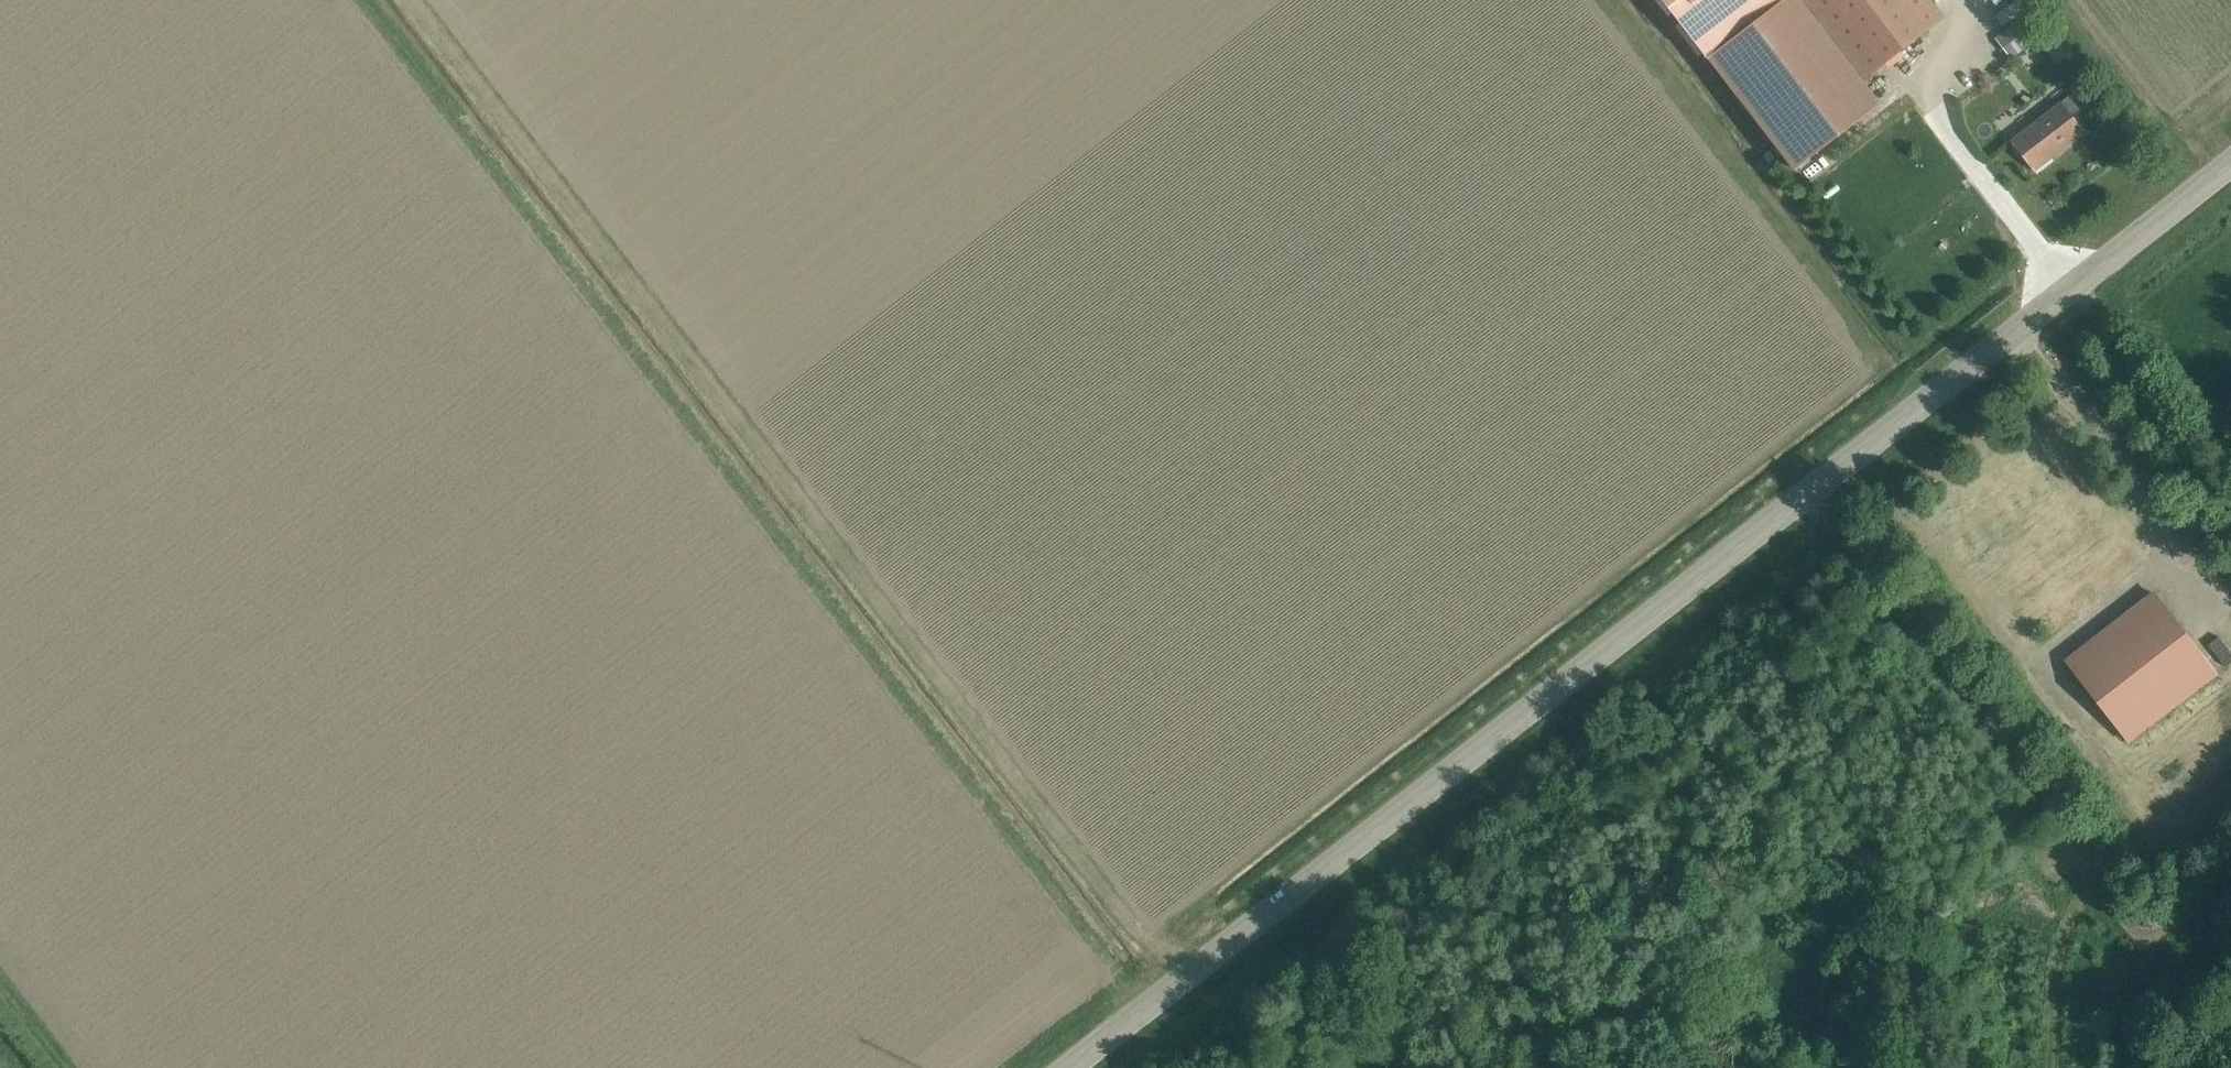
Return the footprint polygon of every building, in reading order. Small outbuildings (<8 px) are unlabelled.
[(1930,0),(1657,0),(1704,62),(1794,172),(1881,103),(1863,80),(1943,17),(1930,0)] [(2035,0),(2000,0),(1983,9),(1992,25),(2035,0)] [(1995,38),(2010,58),(2031,42),(2016,22),(1995,38)] [(2061,103),(2011,141),(2033,170),(2084,132),(2061,103)] [(2067,660),(2129,740),(2215,674),(2153,593),(2067,660)] [(2224,666),(2230,661),(2230,653),(2218,636),(2207,644),(2224,666)]
